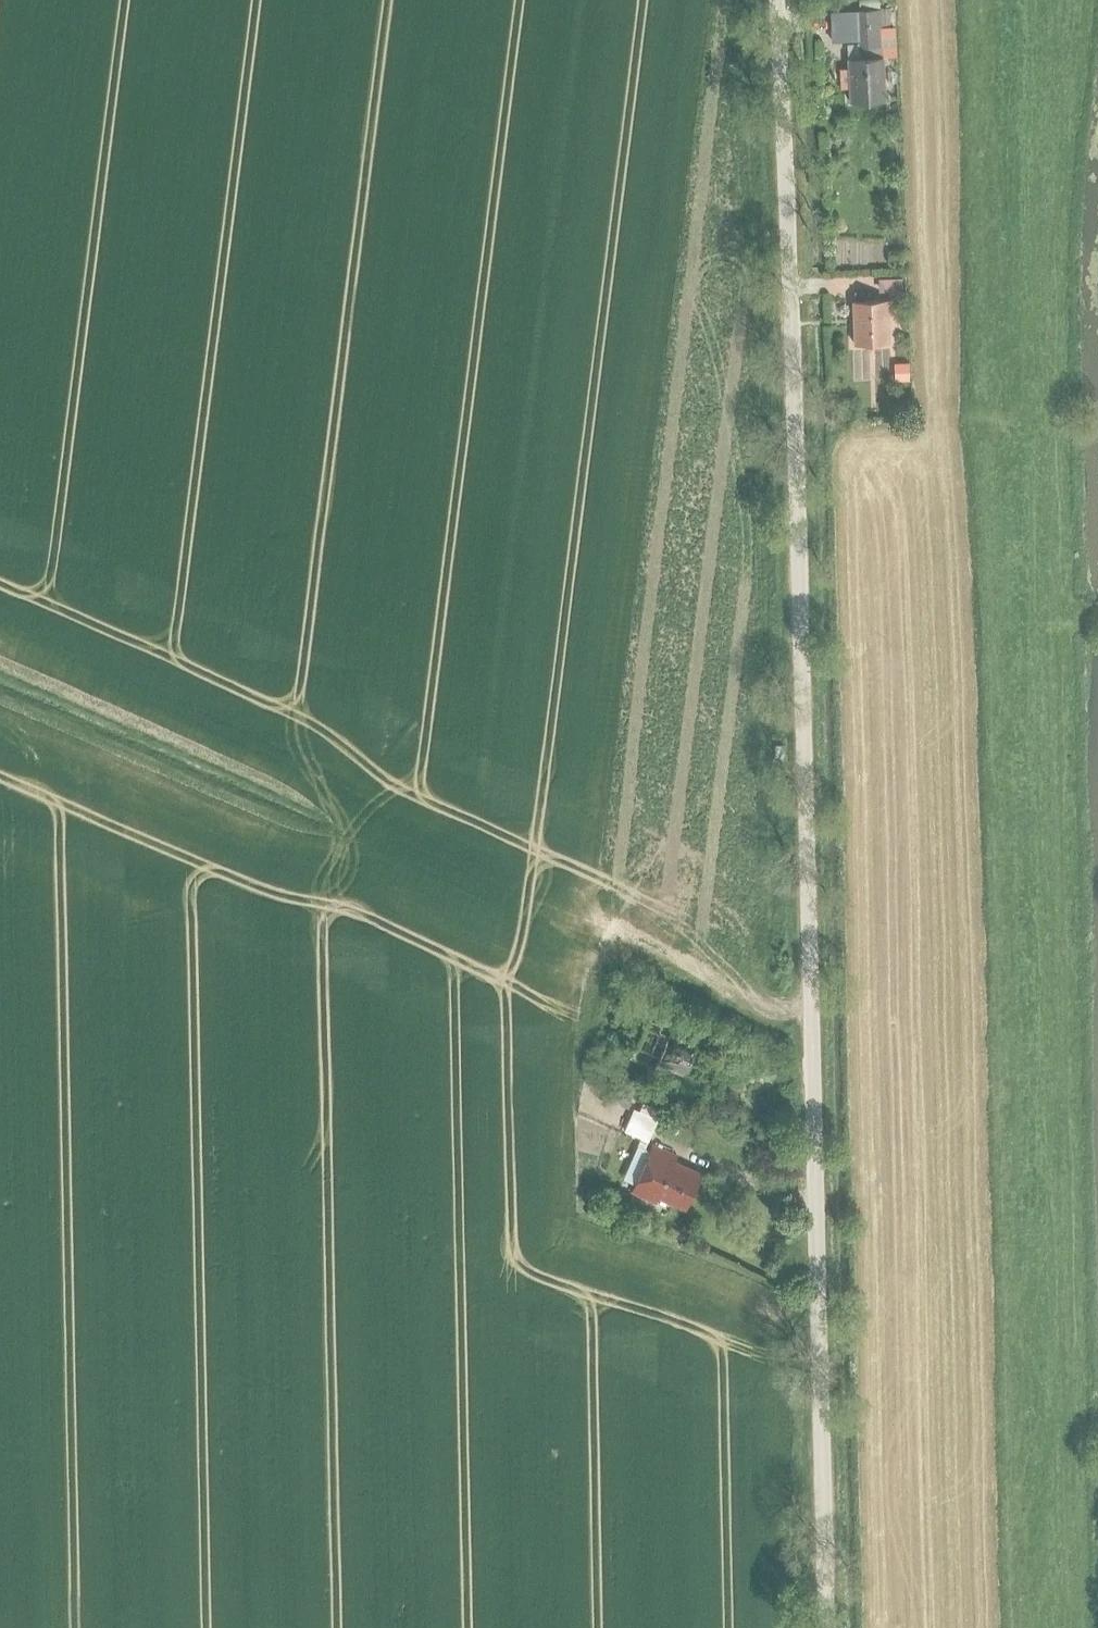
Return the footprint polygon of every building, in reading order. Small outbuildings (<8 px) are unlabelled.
[(844,35),(845,54),(882,53),(882,49),(881,19),(880,1),(855,2),(856,35),(844,35)] [(856,35),(855,2),(828,3),(829,36),(844,35),(856,35)] [(893,19),(881,19),(882,49),(894,49),(893,19)] [(882,53),(845,54),(845,61),(837,62),(838,79),(846,79),(847,97),(884,96),(882,53)] [(900,271),(877,272),(877,285),(901,284),(900,271)] [(852,296),(853,339),(887,338),(886,307),(892,307),(891,295),(852,296)] [(908,376),(907,356),(892,356),(893,377),(908,376)] [(701,1035),(649,1014),(632,1058),(684,1079),(701,1035)] [(656,1116),(632,1106),(622,1129),(646,1139),(656,1116)] [(675,1150),(651,1141),(630,1193),(654,1202),(657,1196),(683,1207),(699,1167),(673,1156),(675,1150)]
